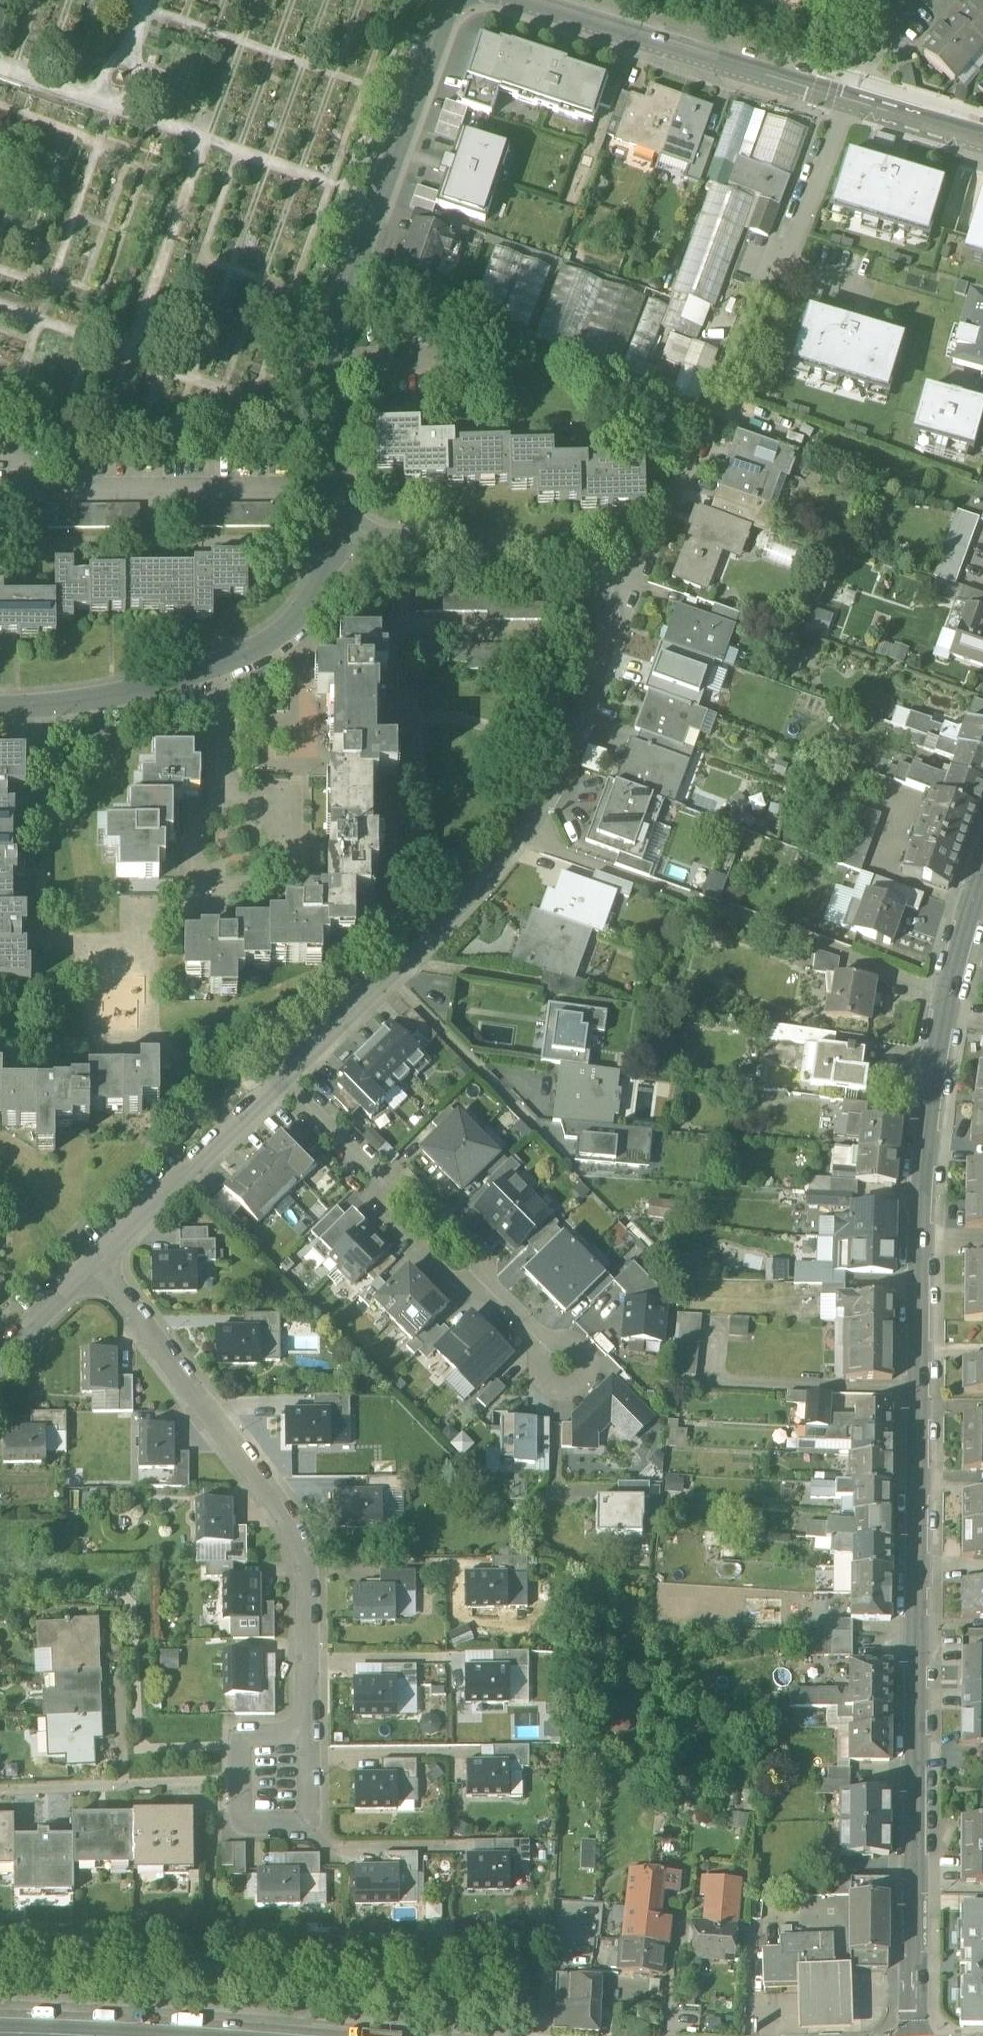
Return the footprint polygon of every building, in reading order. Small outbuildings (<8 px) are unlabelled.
[(978,3),(974,0),(972,0),(969,3),(982,15),(982,0),(980,0),(978,3)] [(969,3),(966,7),(970,11),(959,24),(982,45),(982,15),(969,3)] [(959,24),(955,20),(943,34),(939,30),(935,34),(970,64),(982,49),(982,45),(959,24)] [(970,64),(935,34),(931,38),(936,42),(924,56),(955,82),(970,64)] [(607,84),(609,79),(481,37),(459,105),(493,116),(502,87),(515,92),(512,99),(594,126),(600,107),(607,84)] [(617,87),(607,84),(600,107),(609,110),(617,87)] [(645,103),(632,98),(623,124),(617,140),(660,155),(680,99),(650,89),(645,103)] [(620,95),(611,120),(623,124),(632,98),(620,95)] [(712,109),(680,99),(660,155),(690,165),(691,166),(701,138),(712,109)] [(447,102),(443,113),(464,120),(468,109),(447,102)] [(734,103),(705,181),(711,183),(724,188),(754,110),(734,103)] [(443,113),(439,124),(460,131),(464,120),(443,113)] [(439,124),(435,136),(456,143),(460,131),(439,124)] [(439,194),(436,205),(485,222),(510,148),(460,131),(456,143),(439,194)] [(701,138),(691,166),(690,165),(685,180),(699,185),(714,142),(701,138)] [(846,155),(831,206),(851,213),(850,217),(908,234),(910,230),(930,236),(946,185),(903,172),(903,175),(887,171),(888,168),(846,155)] [(790,178),(739,158),(728,184),(762,197),(761,199),(779,207),(790,178)] [(724,188),(711,183),(671,290),(656,328),(701,345),(754,200),(724,188)] [(418,187),(414,198),(436,205),(439,194),(418,187)] [(414,198),(410,209),(415,211),(432,217),(436,205),(414,198)] [(981,198),(962,259),(982,265),(982,199),(981,198)] [(761,199),(749,230),(768,238),(779,207),(761,199)] [(432,217),(415,211),(411,223),(416,226),(416,225),(445,234),(449,222),(432,217)] [(445,234),(416,225),(416,226),(407,251),(401,249),(394,268),(411,274),(410,276),(430,282),(440,255),(449,258),(456,238),(445,234)] [(552,267),(496,246),(472,308),(528,330),(552,267)] [(648,297),(561,265),(533,338),(636,378),(664,304),(648,297)] [(972,299),(953,364),(982,372),(982,302),(972,299)] [(806,310),(791,362),(811,368),(810,372),(868,390),(870,385),(890,392),(906,340),(863,327),(863,330),(847,326),(848,323),(806,310)] [(911,437),(973,454),(982,418),(982,408),(973,405),(974,401),(938,391),(937,395),(924,391),(911,437)] [(508,440),(451,442),(451,437),(428,438),(428,439),(418,439),(417,423),(375,425),(376,467),(403,466),(404,480),(446,479),(446,483),(509,481),(509,446),(508,440)] [(794,452),(736,431),(717,486),(758,501),(762,502),(774,470),(787,475),(794,452)] [(552,445),(509,446),(509,481),(510,488),(537,487),(538,500),(581,500),(581,505),(613,504),(613,507),(646,506),(645,462),(588,464),(587,458),(562,458),(562,460),(552,460),(552,445)] [(758,501),(719,487),(715,498),(754,512),(758,501)] [(273,504),(155,505),(155,528),(273,527),(273,504)] [(0,505),(0,529),(140,528),(140,505),(0,505)] [(751,527),(700,508),(699,510),(695,508),(689,526),(692,527),(673,578),(707,591),(722,552),(739,558),(751,527)] [(959,512),(935,577),(956,585),(981,520),(966,514),(959,512)] [(125,571),(73,571),(73,563),(55,563),(55,597),(55,620),(73,619),(73,609),(90,609),(90,606),(107,606),(107,609),(125,609),(125,607),(143,607),(143,609),(159,609),(159,613),(177,612),(177,615),(195,615),(195,613),(212,613),(212,593),(229,593),(229,597),(247,597),(247,557),(195,557),(195,567),(125,567),(125,571)] [(3,596),(3,581),(0,581),(0,628),(3,628),(3,635),(22,635),(22,632),(38,632),(38,636),(55,636),(55,620),(55,597),(3,596)] [(965,588),(960,602),(968,606),(968,605),(982,611),(982,595),(965,588)] [(426,590),(413,590),(413,613),(426,613),(426,590)] [(485,590),(426,590),(426,613),(485,613),(485,598),(485,590)] [(546,597),(485,598),(485,613),(485,622),(546,621),(546,597)] [(968,605),(968,606),(964,617),(982,624),(982,611),(968,605)] [(710,618),(735,627),(740,615),(715,606),(710,618)] [(710,618),(678,607),(664,644),(715,662),(722,665),(735,627),(710,618)] [(817,608),(813,628),(831,632),(835,612),(817,608)] [(964,617),(949,655),(982,667),(982,624),(964,617)] [(320,907),(287,907),(287,920),(270,920),(270,926),(237,927),(237,933),(220,933),(219,932),(202,932),(202,937),(186,937),(186,978),(211,977),(211,993),(238,992),(237,975),(245,975),(245,968),(270,968),(270,962),(322,961),(322,943),(329,943),(329,936),(354,936),(354,896),(369,896),(369,871),(376,871),(376,838),(370,838),(370,784),(376,784),(376,777),(394,777),(394,751),(373,752),(372,708),(376,709),(376,691),(373,691),(373,675),(380,675),(380,673),(385,673),(385,655),(379,655),(378,639),(341,640),(341,665),(335,665),(335,672),(315,672),(315,698),(331,698),(332,758),(335,758),(335,776),(329,776),(329,846),(334,845),(334,861),(327,861),(327,895),(320,895),(320,907)] [(469,639),(408,640),(408,664),(469,663),(469,647),(469,639)] [(645,690),(649,692),(698,709),(715,662),(664,644),(661,643),(645,690)] [(554,646),(469,647),(469,663),(469,671),(554,670),(554,646)] [(698,709),(649,692),(635,729),(641,732),(680,746),(688,727),(706,734),(713,715),(698,709)] [(933,724),(919,720),(914,733),(922,736),(928,738),(933,724)] [(966,722),(962,732),(956,748),(959,749),(982,758),(982,729),(966,722)] [(956,733),(933,724),(928,738),(956,748),(962,732),(956,733)] [(680,746),(641,732),(637,743),(631,741),(616,783),(664,800),(674,804),(693,750),(680,746)] [(928,738),(922,736),(917,748),(923,750),(928,738)] [(956,748),(928,738),(923,750),(955,761),(959,749),(956,748)] [(602,773),(610,750),(589,743),(582,766),(602,773)] [(143,801),(174,801),(201,801),(201,785),(202,785),(202,764),(194,764),(194,749),(153,749),(153,766),(156,766),(156,775),(140,775),(140,784),(143,784),(143,801)] [(959,749),(955,761),(951,772),(982,784),(982,758),(959,749)] [(0,753),(0,980),(31,980),(31,962),(26,962),(26,945),(21,945),(21,928),(26,928),(26,910),(12,910),(12,876),(16,876),(16,857),(12,857),(11,823),(14,823),(14,804),(7,804),(7,788),(26,787),(26,752),(0,753)] [(898,768),(894,781),(906,785),(912,768),(900,764),(898,768)] [(891,766),(886,778),(894,781),(898,768),(891,766)] [(942,780),(912,768),(906,785),(931,795),(942,798),(945,788),(941,787),(943,782),(942,780)] [(951,772),(945,788),(942,798),(976,811),(982,794),(982,784),(951,772)] [(641,863),(664,800),(616,783),(609,780),(586,843),(620,855),(641,863)] [(942,798),(931,795),(920,829),(964,845),(976,811),(942,798)] [(174,801),(143,801),(128,801),(128,818),(130,818),(130,826),(106,826),(106,844),(104,844),(104,854),(120,854),(120,861),(117,861),(117,879),(159,879),(159,862),(166,862),(166,846),(177,846),(177,833),(174,833),(174,801)] [(881,815),(859,807),(838,863),(861,872),(881,815)] [(964,845),(920,829),(903,875),(948,890),(964,845)] [(641,863),(620,855),(616,866),(650,878),(654,867),(641,863)] [(634,887),(597,873),(593,884),(614,891),(613,893),(630,899),(634,887)] [(593,884),(565,875),(558,894),(549,891),(541,913),(589,930),(596,911),(606,914),(613,893),(614,891),(593,884)] [(897,902),(903,887),(875,877),(868,891),(897,902)] [(924,895),(903,887),(897,902),(905,904),(904,906),(918,911),(924,895)] [(897,902),(868,891),(863,905),(854,931),(890,944),(904,906),(905,904),(897,902)] [(851,901),(842,927),(854,931),(863,905),(851,901)] [(541,913),(534,911),(526,934),(523,933),(513,960),(545,972),(562,978),(563,975),(570,955),(579,959),(590,931),(589,930),(541,913)] [(841,958),(817,950),(814,971),(836,975),(837,973),(838,973),(841,958)] [(587,984),(563,975),(562,978),(545,972),(543,977),(541,990),(585,997),(587,984)] [(838,973),(837,973),(836,975),(833,998),(829,997),(826,1016),(868,1023),(875,979),(838,973)] [(607,1012),(548,1004),(541,1062),(560,1065),(588,1068),(593,1032),(604,1034),(607,1012)] [(412,1027),(400,1016),(392,1024),(409,1042),(417,1033),(412,1027)] [(437,1036),(420,1019),(412,1027),(417,1033),(429,1044),(437,1036)] [(392,1024),(377,1039),(411,1073),(425,1058),(409,1042),(392,1024)] [(836,1033),(799,1028),(797,1042),(816,1045),(834,1047),(836,1033)] [(411,1073),(377,1039),(363,1053),(396,1087),(411,1073)] [(834,1047),(816,1045),(811,1084),(859,1089),(865,1050),(855,1049),(855,1047),(848,1046),(848,1048),(834,1047)] [(396,1087),(363,1053),(348,1067),(382,1101),(396,1087)] [(630,1059),(620,1057),(618,1069),(628,1071),(630,1059)] [(124,1073),(124,1071),(89,1071),(89,1084),(71,1084),(71,1087),(54,1087),(54,1088),(37,1088),(37,1087),(2,1087),(2,1070),(0,1070),(0,1110),(3,1110),(3,1126),(19,1126),(19,1128),(37,1128),(37,1152),(55,1152),(55,1128),(72,1128),(72,1123),(89,1123),(89,1111),(107,1111),(107,1113),(141,1113),(141,1103),(159,1103),(159,1062),(141,1062),(141,1073),(124,1073)] [(980,1063),(975,1107),(982,1108),(982,1064),(980,1063)] [(588,1068),(560,1065),(555,1108),(614,1116),(616,1104),(618,1104),(619,1096),(617,1096),(620,1073),(588,1068)] [(382,1101),(348,1067),(340,1075),(344,1080),(338,1086),(371,1119),(378,1111),(377,1110),(384,1103),(382,1101)] [(765,1093),(756,1091),(755,1102),(764,1104),(765,1093)] [(867,1103),(842,1100),(841,1113),(849,1114),(862,1115),(866,1116),(867,1103)] [(975,1107),(971,1141),(982,1142),(982,1108),(975,1107)] [(450,1108),(432,1125),(441,1133),(458,1116),(450,1108)] [(614,1116),(555,1108),(553,1122),(562,1123),(613,1127),(614,1116)] [(862,1115),(849,1114),(847,1136),(860,1137),(862,1115)] [(866,1116),(862,1115),(860,1137),(859,1147),(898,1150),(902,1119),(866,1116)] [(441,1133),(422,1151),(442,1171),(478,1136),(458,1116),(441,1133)] [(653,1131),(562,1123),(566,1140),(577,1141),(575,1163),(649,1170),(653,1131)] [(317,1167),(284,1134),(269,1148),(268,1146),(267,1147),(302,1182),(317,1167)] [(478,1136),(442,1171),(462,1191),(483,1170),(497,1156),(478,1136)] [(302,1182),(267,1147),(253,1161),(287,1195),(301,1181),(302,1182)] [(852,1147),(850,1167),(857,1167),(859,1147),(852,1147)] [(898,1150),(859,1147),(857,1167),(855,1179),(857,1180),(896,1183),(898,1150)] [(497,1156),(483,1170),(491,1179),(508,1162),(500,1153),(497,1156)] [(491,1179),(486,1185),(494,1193),(511,1176),(512,1177),(520,1168),(511,1159),(508,1162),(491,1179)] [(287,1195),(253,1161),(239,1175),(273,1209),(287,1195)] [(967,1163),(965,1196),(982,1196),(982,1163),(967,1163)] [(273,1209),(239,1175),(224,1189),(241,1207),(258,1224),(273,1209)] [(494,1193),(477,1210),(497,1230),(531,1196),(512,1177),(511,1176),(494,1193)] [(855,1179),(805,1176),(804,1190),(822,1191),(844,1192),(856,1193),(857,1180),(855,1179)] [(241,1207),(225,1190),(216,1198),(233,1215),(241,1207)] [(844,1192),(822,1191),(821,1206),(843,1208),(844,1192)] [(531,1196),(497,1230),(516,1250),(525,1241),(550,1216),(531,1196)] [(965,1196),(965,1229),(982,1229),(982,1196),(965,1196)] [(233,1215),(216,1198),(208,1207),(233,1232),(241,1224),(233,1215)] [(670,1205),(650,1204),(650,1219),(670,1220),(670,1205)] [(337,1208),(311,1233),(321,1243),(346,1217),(337,1208)] [(895,1209),(852,1208),(851,1239),(893,1241),(895,1209)] [(321,1243),(312,1251),(325,1264),(329,1259),(338,1268),(373,1233),(352,1212),(346,1217),(321,1243)] [(550,1216),(525,1241),(533,1250),(556,1227),(559,1224),(550,1216)] [(556,1227),(533,1250),(541,1257),(563,1235),(556,1227)] [(208,1241),(208,1229),(180,1230),(180,1241),(208,1241)] [(373,1233),(338,1268),(355,1285),(366,1274),(387,1253),(388,1252),(381,1245),(377,1245),(377,1237),(373,1233)] [(584,1255),(563,1235),(541,1257),(523,1274),(544,1296),(584,1255)] [(851,1239),(834,1238),(817,1237),(816,1262),(834,1263),(833,1271),(845,1272),(893,1274),(893,1241),(851,1239)] [(208,1241),(180,1241),(181,1256),(195,1255),(195,1257),(204,1257),(205,1262),(215,1262),(214,1241),(208,1241)] [(387,1253),(366,1274),(374,1283),(379,1279),(396,1262),(387,1253)] [(181,1256),(154,1256),(155,1290),(196,1290),(195,1257),(195,1255),(181,1256)] [(605,1276),(584,1255),(544,1296),(566,1316),(584,1297),(605,1276)] [(966,1257),(965,1321),(982,1321),(982,1257),(966,1257)] [(768,1279),(787,1280),(787,1260),(768,1260),(768,1279)] [(816,1262),(812,1262),(812,1263),(798,1263),(798,1284),(823,1284),(845,1284),(845,1272),(833,1271),(834,1263),(816,1262)] [(659,1289),(634,1263),(614,1283),(625,1295),(625,1302),(626,1302),(657,1304),(659,1289)] [(388,1288),(374,1302),(375,1303),(393,1321),(427,1287),(408,1269),(388,1288)] [(605,1276),(584,1297),(591,1305),(614,1283),(606,1274),(605,1276)] [(374,1283),(359,1298),(369,1308),(375,1303),(374,1302),(388,1288),(379,1279),(374,1283)] [(845,1284),(823,1284),(823,1296),(836,1296),(844,1296),(845,1284)] [(427,1287),(393,1321),(412,1341),(432,1321),(446,1307),(427,1287)] [(892,1296),(852,1295),(852,1296),(844,1296),(836,1296),(836,1312),(852,1313),(852,1323),(892,1323),(892,1296)] [(657,1304),(626,1302),(624,1322),(623,1322),(621,1341),(644,1343),(644,1342),(663,1343),(666,1305),(657,1304)] [(852,1313),(836,1312),(836,1323),(852,1323),(852,1313)] [(701,1316),(678,1314),(673,1370),(696,1371),(701,1316)] [(279,1315),(244,1315),(244,1329),(259,1329),(259,1331),(270,1331),(270,1335),(279,1335),(279,1315)] [(488,1333),(472,1316),(453,1335),(436,1351),(456,1371),(492,1336),(489,1332),(488,1333)] [(733,1334),(743,1334),(743,1333),(751,1333),(750,1317),(732,1317),(733,1334)] [(412,1341),(407,1347),(415,1355),(428,1342),(440,1330),(432,1321),(412,1341)] [(852,1323),(836,1323),(836,1380),(892,1380),(892,1323),(852,1323)] [(440,1330),(428,1342),(436,1351),(453,1335),(444,1326),(440,1330)] [(244,1329),(217,1329),(217,1364),(259,1364),(259,1361),(259,1331),(259,1329),(244,1329)] [(259,1331),(259,1361),(280,1361),(279,1335),(270,1335),(270,1331),(259,1331)] [(492,1336),(456,1371),(476,1391),(511,1356),(495,1339),(492,1336)] [(119,1377),(119,1350),(83,1351),(84,1391),(118,1391),(119,1391),(119,1377)] [(964,1360),(964,1392),(982,1392),(982,1360),(964,1360)] [(696,1375),(672,1374),(672,1386),(695,1387),(696,1375)] [(134,1412),(133,1377),(119,1377),(119,1391),(118,1391),(118,1403),(113,1403),(113,1412),(134,1412)] [(613,1379),(574,1418),(574,1424),(574,1448),(596,1448),(596,1435),(611,1421),(630,1440),(652,1419),(613,1379)] [(497,1380),(478,1400),(486,1409),(506,1389),(497,1380)] [(808,1393),(787,1392),(786,1404),(807,1405),(808,1393)] [(830,1394),(808,1393),(807,1405),(806,1427),(828,1429),(829,1418),(830,1394)] [(350,1397),(316,1397),(316,1412),(330,1412),(330,1413),(340,1413),(340,1417),(350,1417),(350,1397)] [(892,1408),(856,1407),(856,1417),(856,1430),(892,1430),(892,1408)] [(67,1411),(32,1412),(32,1427),(46,1427),(46,1429),(58,1429),(58,1434),(67,1433),(67,1411)] [(316,1412),(289,1412),(289,1446),(331,1445),(330,1413),(330,1412),(316,1412)] [(330,1413),(331,1445),(350,1445),(350,1417),(340,1417),(340,1413),(330,1413)] [(964,1416),(964,1443),(982,1443),(982,1417),(964,1416)] [(856,1417),(839,1417),(839,1419),(838,1429),(838,1430),(852,1430),(856,1430),(856,1417)] [(839,1419),(829,1418),(828,1429),(838,1429),(839,1419)] [(535,1421),(517,1421),(517,1419),(501,1419),(500,1461),(515,1461),(514,1464),(535,1464),(535,1455),(535,1421)] [(549,1419),(535,1419),(535,1421),(535,1455),(549,1455),(549,1419)] [(574,1424),(562,1424),(562,1448),(574,1448),(574,1424)] [(175,1426),(140,1427),(141,1467),(174,1466),(176,1466),(175,1453),(175,1426)] [(32,1427),(4,1427),(4,1462),(46,1462),(46,1429),(46,1427),(32,1427)] [(828,1429),(806,1427),(805,1441),(844,1442),(848,1438),(852,1438),(852,1430),(838,1430),(838,1429),(828,1429)] [(856,1430),(852,1430),(852,1438),(851,1456),(892,1457),(892,1430),(856,1430)] [(964,1443),(963,1471),(982,1471),(982,1443),(964,1443)] [(836,1448),(826,1448),(826,1456),(836,1456),(836,1448)] [(189,1453),(175,1453),(176,1466),(174,1466),(174,1478),(169,1478),(169,1487),(190,1487),(189,1453)] [(851,1456),(850,1457),(849,1484),(854,1484),(892,1485),(892,1457),(851,1456)] [(371,1462),(371,1478),(393,1478),(393,1462),(371,1462)] [(371,1478),(367,1478),(367,1492),(381,1492),(381,1493),(393,1493),(393,1499),(403,1499),(403,1478),(393,1478),(371,1478)] [(650,1483),(618,1483),(618,1498),(644,1498),(650,1498),(650,1483)] [(825,1483),(812,1483),(811,1499),(836,1498),(836,1484),(825,1483)] [(849,1484),(836,1484),(836,1498),(842,1499),(854,1498),(854,1484),(849,1484)] [(892,1485),(854,1484),(854,1498),(854,1512),(855,1512),(891,1513),(892,1485)] [(367,1492),(339,1492),(339,1527),(381,1527),(381,1493),(381,1492),(367,1492)] [(963,1494),(963,1523),(982,1523),(982,1494),(963,1494)] [(618,1498),(597,1498),(596,1534),(642,1535),(642,1519),(644,1519),(644,1498),(618,1498)] [(854,1498),(842,1499),(841,1512),(854,1512),(854,1498)] [(232,1500),(197,1500),(197,1542),(231,1542),(232,1542),(232,1526),(232,1500)] [(891,1513),(855,1512),(855,1525),(855,1539),(891,1541),(891,1513)] [(827,1524),(807,1523),(807,1537),(827,1538),(827,1524)] [(963,1523),(962,1558),(982,1558),(982,1523),(963,1523)] [(855,1525),(827,1524),(827,1538),(831,1538),(854,1539),(855,1539),(855,1525)] [(247,1526),(232,1526),(232,1542),(231,1542),(231,1553),(226,1553),(226,1562),(247,1561),(247,1526)] [(854,1539),(831,1538),(831,1554),(854,1555),(854,1539)] [(855,1539),(854,1539),(854,1555),(854,1568),(891,1569),(891,1541),(855,1539)] [(527,1559),(492,1559),(492,1572),(507,1572),(507,1573),(517,1573),(518,1578),(527,1578),(527,1559)] [(854,1568),(852,1568),(852,1594),(891,1594),(891,1569),(854,1568)] [(415,1591),(415,1570),(380,1571),(380,1585),(396,1585),(396,1587),(407,1587),(407,1591),(415,1591)] [(507,1573),(507,1572),(492,1572),(465,1573),(466,1606),(507,1605),(507,1573)] [(260,1575),(225,1575),(225,1618),(259,1618),(260,1618),(260,1602),(260,1575)] [(826,1582),(814,1582),(814,1593),(826,1593),(826,1582)] [(843,1582),(826,1582),(826,1593),(843,1594),(843,1582)] [(963,1582),(963,1601),(982,1601),(982,1582),(963,1582)] [(380,1585),(353,1584),(352,1620),(395,1620),(396,1587),(396,1585),(380,1585)] [(891,1594),(852,1594),(852,1621),(891,1621),(891,1594)] [(963,1601),(963,1619),(982,1619),(982,1601),(963,1601)] [(274,1638),(274,1602),(260,1602),(260,1618),(259,1618),(259,1629),(253,1629),(253,1638),(274,1638)] [(67,1622),(38,1625),(39,1648),(52,1647),(54,1674),(59,1674),(101,1671),(99,1618),(67,1620),(67,1622)] [(846,1620),(823,1620),(823,1632),(826,1632),(828,1632),(846,1632),(846,1620)] [(470,1626),(451,1633),(456,1645),(475,1639),(470,1626)] [(846,1632),(828,1632),(829,1656),(853,1656),(853,1632),(846,1632)] [(260,1652),(225,1652),(225,1694),(259,1694),(260,1694),(260,1679),(260,1652)] [(527,1652),(493,1652),(493,1667),(508,1667),(508,1668),(527,1668),(527,1652)] [(962,1652),(962,1690),(982,1690),(982,1652),(962,1652)] [(891,1663),(852,1663),(851,1691),(847,1696),(846,1696),(846,1707),(855,1707),(890,1707),(891,1663)] [(416,1665),(381,1665),(381,1679),(396,1679),(396,1681),(408,1681),(407,1686),(416,1686),(416,1665)] [(493,1667),(466,1667),(466,1701),(508,1701),(508,1668),(508,1667),(493,1667)] [(527,1668),(508,1668),(508,1701),(527,1701),(527,1668)] [(101,1671),(59,1674),(60,1695),(45,1696),(46,1718),(54,1718),(101,1715),(99,1684),(102,1684),(101,1671)] [(274,1679),(260,1679),(260,1694),(259,1694),(258,1705),(254,1705),(254,1715),(274,1715),(274,1679)] [(381,1679),(353,1679),(353,1714),(396,1714),(396,1681),(396,1679),(381,1679)] [(962,1690),(962,1711),(982,1712),(982,1690),(962,1690)] [(819,1692),(763,1692),(763,1705),(819,1706),(819,1692)] [(838,1693),(819,1692),(819,1706),(839,1707),(846,1707),(846,1696),(841,1696),(841,1695),(838,1693)] [(846,1707),(839,1707),(839,1720),(854,1720),(855,1707),(846,1707)] [(890,1707),(855,1707),(854,1720),(854,1729),(890,1729),(890,1707)] [(962,1711),(962,1746),(982,1746),(982,1712),(962,1711)] [(101,1715),(54,1718),(55,1733),(46,1733),(47,1758),(65,1757),(65,1767),(94,1766),(93,1740),(102,1739),(101,1715)] [(423,1733),(441,1735),(442,1723),(424,1722),(423,1733)] [(854,1729),(850,1729),(850,1762),(890,1762),(890,1729),(854,1729)] [(528,1747),(493,1747),(493,1761),(508,1761),(508,1763),(520,1763),(520,1767),(528,1767),(528,1747)] [(417,1758),(381,1759),(382,1774),(397,1773),(397,1775),(397,1802),(418,1801),(417,1758)] [(493,1761),(466,1761),(466,1795),(508,1795),(508,1763),(508,1761),(493,1761)] [(851,1768),(829,1768),(829,1781),(850,1781),(851,1768)] [(382,1774),(354,1774),(355,1808),(397,1807),(397,1802),(397,1775),(397,1773),(382,1774)] [(829,1781),(818,1781),(818,1795),(842,1795),(842,1793),(850,1793),(850,1781),(829,1781)] [(850,1793),(842,1793),(842,1795),(842,1855),(890,1855),(890,1794),(850,1793)] [(193,1811),(132,1812),(133,1815),(133,1821),(133,1865),(133,1872),(193,1871),(193,1811)] [(133,1815),(72,1816),(73,1837),(73,1867),(133,1865),(133,1821),(133,1815)] [(0,1817),(0,1867),(13,1867),(13,1838),(13,1817),(0,1817)] [(961,1818),(960,1857),(982,1857),(982,1818),(961,1818)] [(36,1832),(36,1837),(13,1838),(13,1867),(13,1894),(73,1893),(73,1867),(73,1837),(48,1837),(48,1832),(36,1832)] [(528,1840),(493,1841),(493,1855),(509,1855),(509,1856),(519,1856),(519,1860),(529,1860),(528,1840)] [(581,1869),(597,1870),(599,1841),(582,1840),(581,1869)] [(222,1866),(233,1866),(233,1844),(222,1844),(222,1866)] [(245,1844),(233,1844),(233,1866),(233,1876),(246,1875),(245,1844)] [(318,1853),(284,1854),(284,1868),(298,1868),(298,1870),(310,1870),(311,1875),(319,1875),(318,1853)] [(418,1854),(384,1854),(384,1869),(392,1869),(398,1869),(398,1870),(409,1870),(409,1874),(418,1874),(418,1854)] [(493,1855),(467,1855),(466,1889),(509,1889),(509,1856),(509,1855),(493,1855)] [(960,1857),(960,1883),(982,1884),(982,1857),(960,1857)] [(284,1868),(257,1869),(257,1876),(257,1898),(257,1903),(299,1903),(298,1870),(298,1868),(284,1868)] [(384,1869),(356,1869),(356,1904),(399,1903),(398,1870),(398,1869),(392,1869),(384,1869)] [(661,1871),(630,1869),(623,1939),(666,1944),(669,1944),(671,1922),(656,1920),(660,1890),(661,1871)] [(398,1870),(399,1903),(418,1903),(418,1874),(409,1874),(409,1870),(398,1870)] [(661,1871),(660,1890),(679,1892),(681,1874),(661,1871)] [(257,1898),(257,1876),(247,1876),(247,1898),(257,1898)] [(740,1882),(708,1879),(704,1925),(736,1928),(740,1882)] [(889,1879),(852,1879),(851,1969),(889,1969),(889,1879)] [(960,1907),(960,1924),(957,1924),(957,2014),(959,2014),(959,2026),(982,2026),(982,1907),(960,1907)] [(704,1925),(695,1924),(693,1957),(735,1960),(737,1928),(736,1928),(704,1925)] [(834,1935),(781,1937),(781,1949),(763,1949),(764,1986),(765,1986),(765,1990),(798,1989),(803,1989),(802,1971),(835,1970),(835,1966),(834,1935)] [(666,1944),(623,1939),(619,1969),(663,1973),(666,1944)] [(800,2031),(852,2029),(851,1997),(849,1965),(835,1966),(835,1970),(802,1971),(803,1989),(798,1989),(799,2007),(800,2031)] [(571,1975),(557,1974),(555,2001),(567,2001),(568,2001),(571,1975)] [(603,1979),(571,1975),(568,2001),(600,2004),(603,1979)] [(555,2001),(554,2028),(565,2029),(567,2001),(555,2001)] [(568,2001),(567,2001),(565,2029),(598,2031),(600,2004),(568,2001)]
